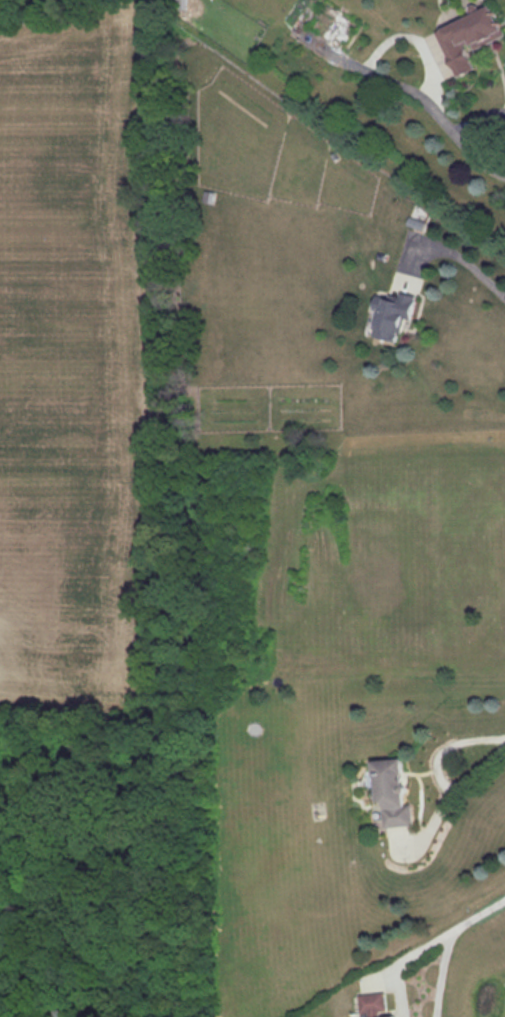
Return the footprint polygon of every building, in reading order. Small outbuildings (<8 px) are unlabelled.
[(188,9),(188,0),(176,0),(176,9),(188,9)] [(307,5),(297,19),(341,49),(358,23),(325,0),(324,0),(316,12),(307,5)] [(493,3),(504,24),(504,38),(479,50),(475,41),(467,44),(478,68),(464,75),(441,29),(493,3)] [(374,295),(364,335),(400,344),(413,296),(399,292),(397,301),(374,295)] [(379,829),(412,826),(410,805),(404,806),(399,759),(372,761),(379,829)] [(368,1012),(385,1010),(383,996),(366,998),(368,1012)]
